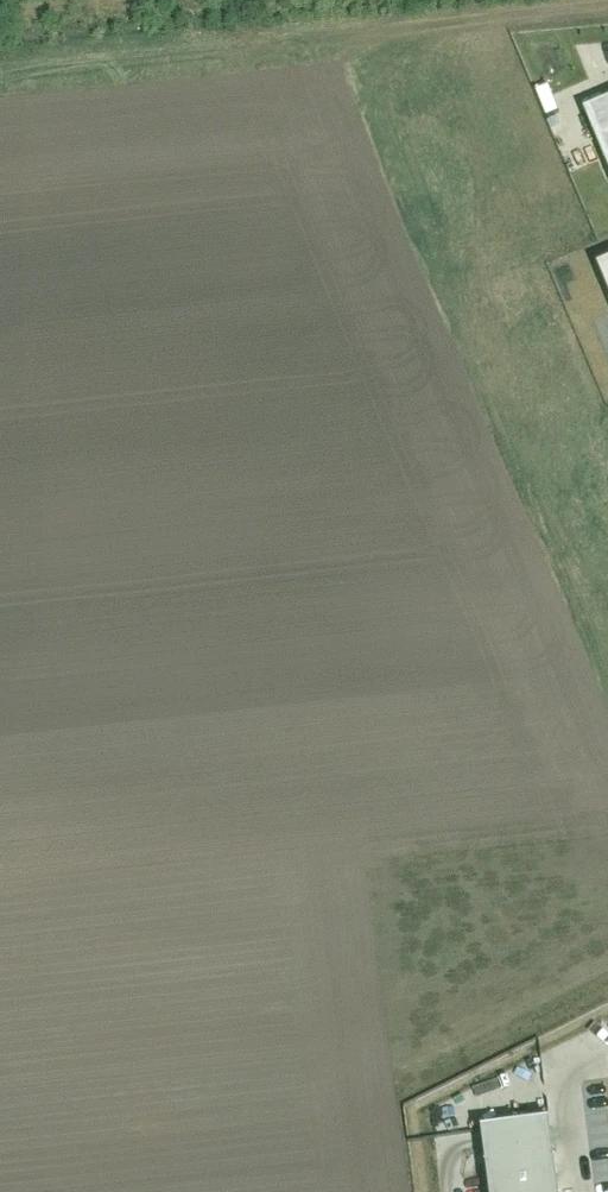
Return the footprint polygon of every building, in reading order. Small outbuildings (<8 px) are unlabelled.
[(607,175),(607,99),(581,110),(607,175)] [(562,1107),(450,1124),(459,1191),(574,1191),(562,1107)]
